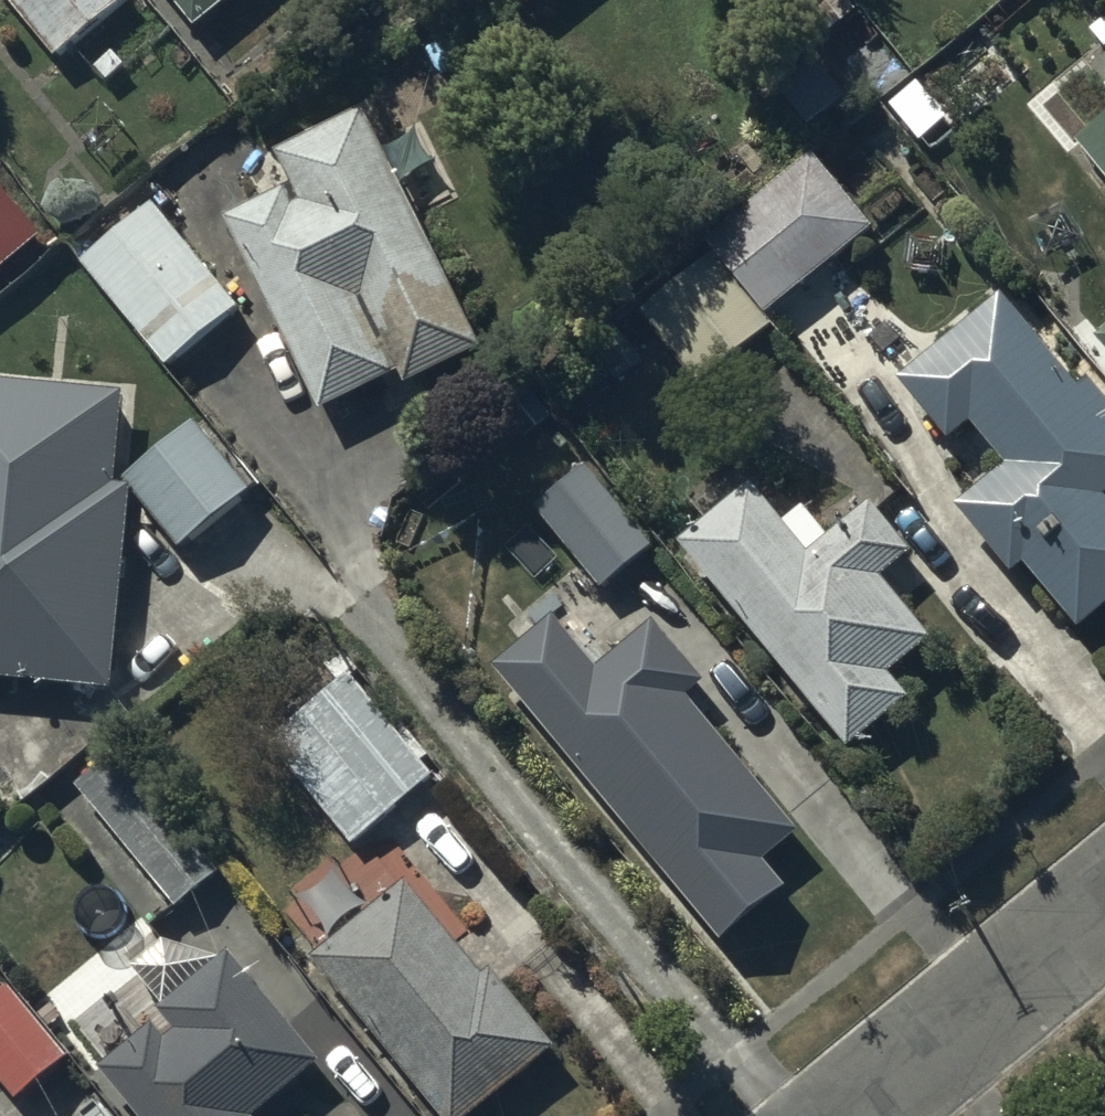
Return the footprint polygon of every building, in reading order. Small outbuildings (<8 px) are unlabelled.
[(57,66),(133,1),(132,0),(0,0),(0,1),(57,66)] [(195,38),(242,0),(163,0),(195,38)] [(814,53),(856,20),(841,0),(773,0),(814,53)] [(811,59),(770,94),(810,140),(850,105),(811,59)] [(290,195),(223,228),(320,424),(400,385),(407,399),(484,361),(364,117),(273,162),(290,195)] [(1073,151),(1104,188),(1104,123),(1073,151)] [(878,250),(812,164),(628,305),(697,396),(781,332),(777,327),(878,250)] [(43,246),(0,200),(0,283),(43,246)] [(153,209),(79,271),(168,377),(242,315),(153,209)] [(1001,306),(898,390),(949,454),(975,434),(1008,476),(958,516),(1015,587),(1028,576),(1079,639),(1104,618),(1104,510),(1103,508),(1104,507),(1104,411),(1087,389),(1076,398),(1001,306)] [(1095,351),(1104,363),(1104,343),(1095,351)] [(117,706),(136,514),(124,512),(133,416),(0,402),(0,694),(117,706)] [(210,437),(139,493),(195,563),(266,507),(210,437)] [(585,472),(531,515),(601,599),(655,556),(585,472)] [(750,496),(678,556),(850,762),(910,711),(889,686),(931,650),(880,590),(911,564),(869,514),(827,549),(803,520),(783,536),(750,496)] [(592,640),(514,705),(672,895),(731,846),(717,829),(758,794),(695,718),(711,705),(653,636),(615,668),(592,640)] [(354,855),(435,787),(350,685),(268,753),(354,855)] [(117,759),(74,795),(176,917),(218,882),(117,759)] [(311,970),(428,1115),(485,1115),(556,1059),(491,979),(482,987),(406,892),(311,970)] [(97,1082),(125,1115),(269,1115),(320,1074),(230,964),(169,946),(129,979),(160,1017),(158,1020),(174,1042),(167,1049),(154,1034),(97,1082)] [(0,1006),(0,1093),(16,1113),(70,1068),(12,997),(0,1006)]
